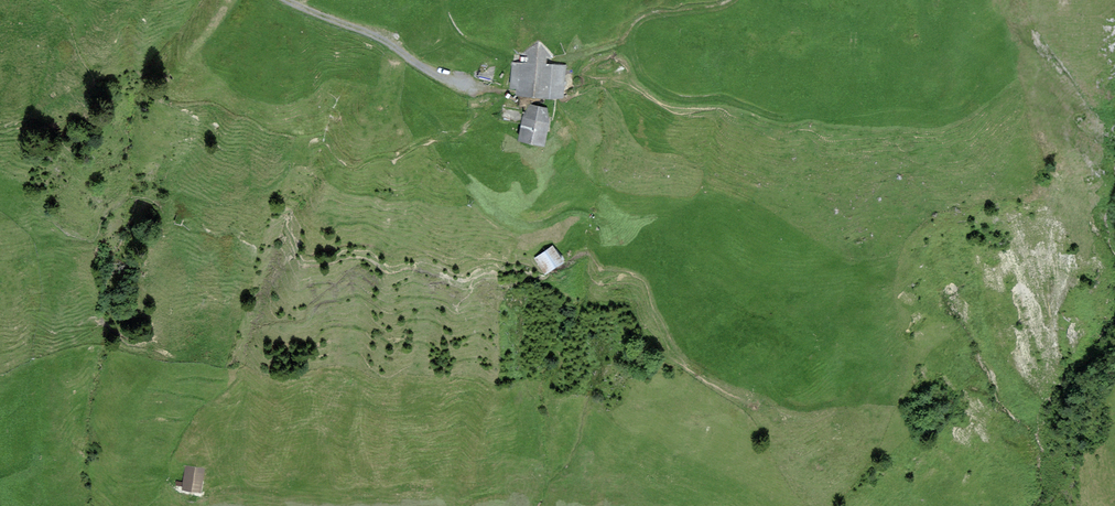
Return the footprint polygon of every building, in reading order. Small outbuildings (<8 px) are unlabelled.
[(528,63),(511,62),(510,91),(515,91),(515,96),(564,98),(565,64),(548,63),(548,51),(539,42),(528,52),(528,63)] [(531,108),(522,116),(517,139),(546,146),(550,129),(546,111),(531,108)] [(553,246),(535,257),(547,275),(564,263),(553,246)] [(205,472),(185,471),(184,492),(203,494),(205,472)]
